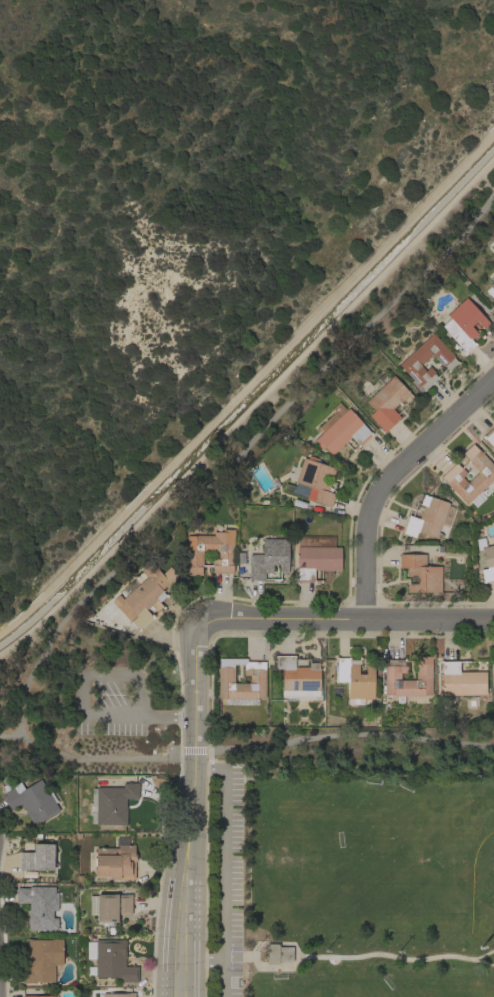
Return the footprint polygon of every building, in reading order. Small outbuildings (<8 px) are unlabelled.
[(490,279),(493,275),(493,300),(485,290),(489,286),(488,285),(490,279)] [(466,297),(489,323),(483,328),(476,321),(470,326),(477,333),(470,339),(474,343),(474,342),(476,344),(474,345),(466,352),(466,353),(465,354),(464,352),(464,351),(441,326),(450,318),(447,315),(466,297)] [(433,333),(454,356),(453,357),(457,361),(459,362),(457,364),(457,363),(449,370),(450,370),(448,371),(447,370),(448,369),(444,366),(443,367),(432,355),(432,356),(431,355),(420,365),(425,371),(430,367),(434,372),(433,373),(437,376),(439,377),(437,379),(437,378),(425,389),(425,390),(424,391),(423,390),(423,389),(420,386),(419,387),(398,364),(433,333)] [(376,378),(382,372),(389,379),(393,375),(407,391),(411,395),(404,402),(401,400),(391,409),(399,417),(385,430),(370,414),(374,411),(366,401),(383,385),(376,378)] [(315,428),(332,413),(329,410),(338,401),(346,410),(348,408),(370,432),(371,431),(373,433),(371,435),(371,434),(359,446),(350,437),(331,455),(324,447),(321,449),(313,441),(320,434),(315,428)] [(482,437),(493,425),(493,449),(490,445),(491,445),(484,438),(482,437)] [(479,449),(493,465),(493,478),(479,492),(484,497),(474,507),(469,501),(466,504),(446,482),(441,476),(455,463),(461,469),(462,468),(466,473),(462,477),(467,482),(478,472),(467,460),(468,459),(462,453),(472,444),(478,450),(479,449)] [(316,462),(335,468),(333,476),(332,476),(330,481),(329,481),(329,483),(330,483),(327,491),(335,494),(330,507),(306,498),(306,497),(281,489),(284,482),(294,486),(303,457),(307,459),(309,455),(317,458),(316,462)] [(441,525),(448,527),(444,537),(438,535),(437,538),(417,531),(415,537),(402,533),(409,515),(419,519),(424,505),(418,503),(421,494),(430,497),(430,496),(449,503),(441,525)] [(213,535),(213,531),(222,532),(222,529),(234,529),(233,565),(232,565),(232,573),(212,572),(212,565),(212,558),(218,559),(218,551),(202,551),(202,575),(187,575),(187,567),(186,567),(187,536),(195,536),(195,535),(213,535)] [(341,547),(341,570),(314,570),(314,580),(315,580),(315,582),(296,582),(296,580),(297,580),(297,569),(296,569),(297,535),(333,536),(333,547),(341,547)] [(484,546),(493,544),(493,579),(485,581),(485,582),(483,583),(482,581),(483,581),(481,569),(486,568),(482,548),(476,549),(474,538),(482,537),(484,546)] [(288,539),(288,573),(279,573),(279,563),(272,563),(272,573),(265,573),(265,580),(249,580),(249,554),(262,554),(262,538),(288,539)] [(441,592),(407,591),(407,583),(416,584),(416,576),(407,576),(407,567),(399,567),(399,554),(425,554),(425,566),(441,566),(441,592)] [(120,589),(131,579),(137,585),(148,575),(165,594),(166,593),(168,595),(166,597),(165,596),(159,601),(157,599),(145,609),(152,616),(153,615),(154,617),(152,619),(152,618),(140,629),(141,629),(139,631),(137,629),(138,629),(130,620),(135,616),(120,600),(125,596),(120,589)] [(312,690),(312,696),(302,696),(302,690),(296,690),(296,696),(286,696),(286,690),(282,690),(282,668),(276,668),(276,657),(275,657),(275,655),(295,655),(295,657),(294,657),(294,666),(309,667),(309,663),(319,663),(319,669),(319,690),(312,690)] [(378,673),(378,661),(385,661),(385,666),(386,666),(386,660),(385,660),(385,658),(387,658),(387,659),(403,659),(403,658),(406,658),(405,660),(404,660),(404,666),(406,666),(406,672),(400,672),(400,680),(415,680),(416,656),(431,656),(431,695),(423,695),(423,696),(402,696),(402,702),(395,702),(395,696),(392,695),(384,695),(384,673),(378,673)] [(358,664),(358,674),(365,674),(365,664),(373,664),(373,698),(348,698),(348,681),(336,681),(336,659),(336,657),(338,657),(338,658),(348,658),(348,657),(350,657),(350,659),(359,659),(359,663),(357,663),(357,664),(358,664)] [(264,669),(265,669),(265,698),(257,698),(257,704),(224,704),(224,698),(218,698),(218,667),(218,658),(246,658),(246,661),(264,661),(264,669)] [(455,702),(442,702),(441,672),(442,672),(442,662),(440,662),(440,660),(442,660),(442,661),(459,661),(459,672),(485,671),(486,694),(455,695),(455,702)] [(59,810),(34,825),(24,811),(25,810),(21,803),(10,809),(2,796),(5,794),(3,788),(18,779),(24,789),(40,779),(59,810)] [(96,830),(96,823),(91,823),(91,815),(89,815),(89,812),(93,812),(93,805),(89,805),(89,802),(91,802),(91,788),(96,788),(96,787),(122,787),(123,782),(127,783),(127,781),(131,781),(131,782),(138,782),(138,798),(126,798),(125,806),(126,806),(126,825),(122,825),(122,831),(96,830)] [(115,836),(127,837),(127,845),(129,845),(129,844),(134,844),(134,854),(135,854),(135,861),(134,879),(109,878),(109,876),(95,875),(95,873),(94,873),(94,867),(93,867),(93,858),(95,858),(95,847),(115,848),(115,836)] [(58,855),(58,868),(53,868),(53,870),(19,869),(19,852),(33,852),(33,843),(53,844),(53,855),(58,855)] [(58,892),(58,910),(52,910),(52,918),(58,918),(57,929),(28,929),(28,911),(28,903),(16,903),(16,887),(21,887),(21,888),(32,888),(32,892),(58,892)] [(89,914),(89,894),(97,895),(97,894),(113,894),(117,894),(126,894),(131,894),(131,914),(117,914),(117,922),(113,922),(113,921),(97,921),(97,914),(89,914)] [(62,939),(62,965),(54,965),(54,981),(36,981),(36,983),(21,982),(21,968),(26,969),(26,938),(62,939)] [(87,974),(87,966),(95,966),(95,958),(86,958),(86,941),(96,941),(96,940),(120,940),(120,939),(126,939),(125,958),(125,966),(137,966),(137,982),(122,981),(122,977),(95,977),(95,974),(87,974)] [(266,943),(278,944),(278,946),(292,947),(292,961),(278,961),(278,964),(266,964),(266,943)]
